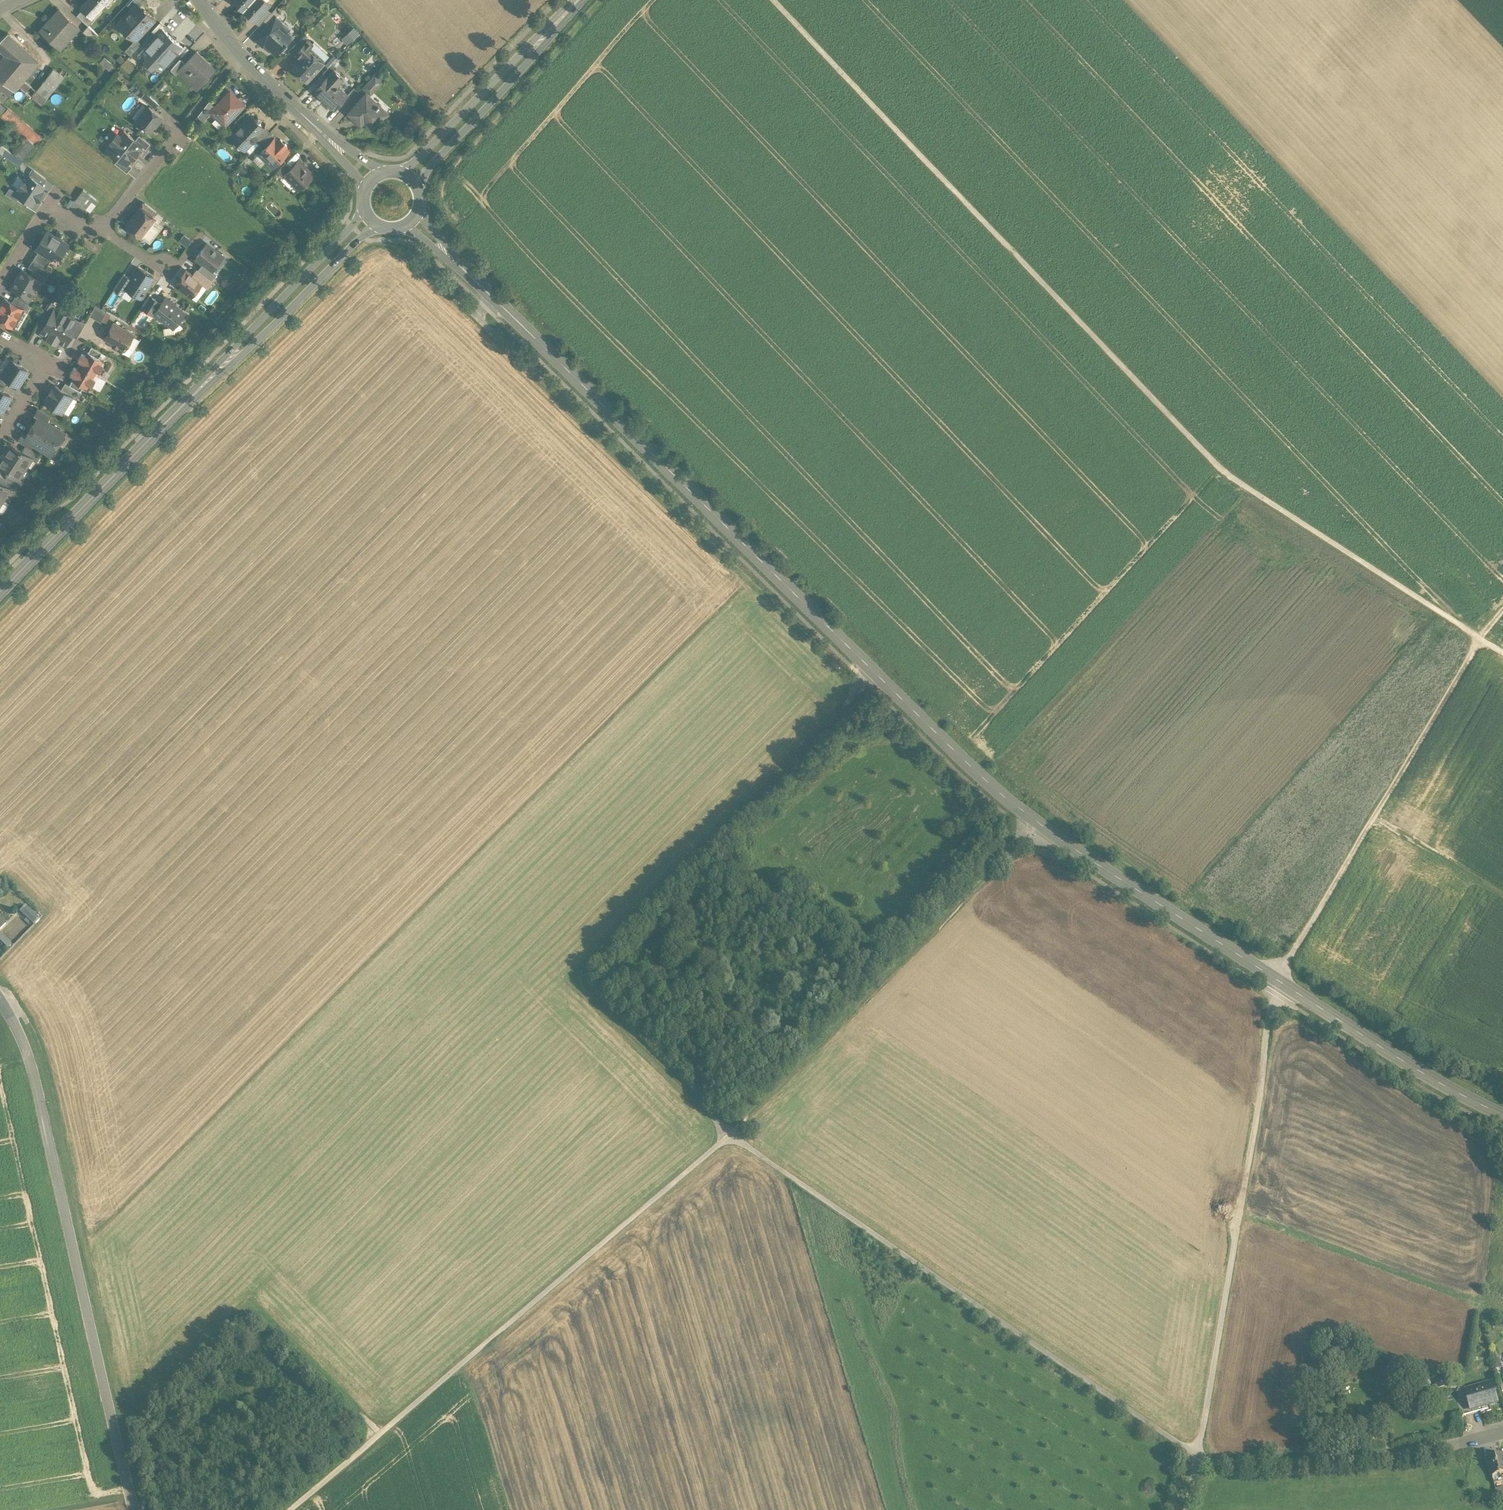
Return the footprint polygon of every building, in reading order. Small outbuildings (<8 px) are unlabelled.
[(80,6),(83,8),(92,17),(92,16),(105,3),(106,4),(109,0),(86,0),(80,6)] [(244,9),(252,0),(234,0),(244,9)] [(244,9),(255,19),(256,18),(265,8),(266,8),(270,3),(267,0),(252,0),(244,9)] [(137,2),(118,23),(119,23),(120,22),(128,29),(127,31),(135,39),(136,39),(155,18),(144,9),(143,9),(137,4),(138,3),(137,2)] [(92,17),(83,8),(77,15),(88,25),(94,18),(92,16),(92,17)] [(265,8),(256,18),(255,19),(260,23),(264,19),(271,12),(266,8),(265,8)] [(271,12),(264,19),(268,23),(275,16),(276,17),(280,12),(275,8),(271,12)] [(59,9),(41,29),(60,48),(79,27),(59,9)] [(276,17),(275,16),(268,23),(256,37),(263,44),(265,42),(277,53),(284,46),(285,47),(286,45),(293,37),(280,26),(282,23),(276,17)] [(344,33),(353,26),(346,17),(337,24),(344,33)] [(156,35),(164,26),(159,23),(152,31),(156,35)] [(88,25),(82,31),(93,41),(99,35),(88,25)] [(354,25),(342,36),(348,43),(361,32),(354,25)] [(156,35),(137,55),(158,74),(184,45),(164,26),(156,35)] [(7,33),(0,38),(0,45),(1,46),(0,46),(0,48),(6,55),(27,73),(38,60),(7,33)] [(302,36),(292,47),(300,54),(307,47),(307,48),(311,44),(302,36)] [(135,39),(125,49),(130,54),(140,43),(136,39),(135,39)] [(300,54),(291,65),(305,79),(314,69),(316,71),(323,62),(307,48),(307,47),(300,54)] [(214,68),(196,51),(185,63),(180,68),(180,69),(199,86),(206,78),(205,78),(214,68)] [(0,61),(0,77),(2,79),(14,89),(17,85),(22,79),(27,73),(6,55),(0,61)] [(180,58),(171,69),(176,74),(180,69),(180,68),(185,63),(180,58)] [(332,62),(322,72),(327,76),(334,68),(334,69),(337,67),(332,62)] [(53,68),(36,90),(31,96),(41,104),(64,76),(53,68)] [(347,94),(337,84),(344,78),(334,69),(334,68),(327,76),(314,89),(334,108),(347,94)] [(375,73),(363,86),(370,93),(382,80),(375,73)] [(2,79),(0,82),(0,88),(8,95),(14,89),(2,79)] [(36,90),(22,79),(17,85),(31,96),(36,90)] [(159,103),(145,91),(141,96),(155,108),(159,103)] [(244,104),(230,91),(215,106),(211,111),(225,124),(244,104)] [(378,104),(366,92),(348,113),(354,119),(357,116),(363,122),(364,121),(372,129),(378,123),(386,115),(378,107),(380,105),(379,103),(378,104)] [(209,100),(198,114),(203,120),(211,111),(215,106),(209,100)] [(162,116),(149,106),(147,106),(144,110),(144,111),(141,116),(139,116),(136,119),(136,122),(149,132),(154,126),(155,127),(162,118),(161,118),(162,116)] [(41,137),(7,108),(1,116),(26,138),(13,153),(22,160),(41,137)] [(250,115),(231,134),(235,138),(233,140),(233,143),(236,146),(240,146),(242,145),(245,148),(256,137),(264,128),(261,125),(261,121),(258,118),(254,118),(250,115)] [(264,128),(256,137),(260,142),(270,132),(264,127),(264,128)] [(135,139),(123,130),(119,135),(117,133),(111,141),(113,143),(108,149),(118,158),(126,164),(127,162),(131,157),(133,158),(139,150),(137,149),(141,145),(142,144),(135,139)] [(270,132),(260,142),(265,147),(275,137),(270,132)] [(150,143),(139,134),(135,139),(142,144),(141,145),(146,149),(150,143)] [(279,140),(275,137),(265,147),(262,150),(268,157),(266,159),(273,166),(289,150),(285,146),(287,145),(280,138),(279,140)] [(126,164),(118,158),(114,162),(127,172),(132,166),(127,162),(126,164)] [(313,174),(299,160),(291,168),(285,174),(286,174),(299,188),(307,180),(308,181),(310,181),(312,179),(313,177),(311,175),(313,174)] [(285,162),(277,171),(283,177),(286,174),(285,174),(291,168),(285,162)] [(46,179),(34,169),(30,175),(43,184),(46,179)] [(30,175),(29,175),(26,179),(24,178),(18,187),(20,188),(17,193),(32,203),(35,198),(37,199),(43,190),(41,189),(44,185),(43,184),(30,175)] [(98,201),(83,189),(75,199),(90,211),(98,201)] [(156,212),(145,203),(143,203),(140,207),(140,208),(142,209),(152,217),(156,212)] [(152,217),(142,209),(134,219),(133,218),(131,218),(127,223),(128,225),(142,237),(155,220),(152,217)] [(68,244),(47,231),(36,248),(39,250),(51,258),(53,255),(56,254),(59,257),(61,254),(64,253),(66,250),(66,247),(68,244)] [(223,256),(207,244),(196,258),(203,263),(212,270),(223,256)] [(51,258),(39,250),(33,258),(46,267),(51,258)] [(46,267),(33,258),(28,266),(34,270),(46,277),(51,270),(46,267)] [(212,270),(203,263),(198,269),(212,280),(217,274),(212,270)] [(130,278),(125,287),(126,287),(141,297),(142,294),(143,294),(144,292),(145,291),(146,290),(150,285),(149,283),(154,277),(141,268),(141,269),(138,267),(130,278)] [(31,275),(22,269),(18,276),(16,280),(16,279),(11,287),(19,292),(29,298),(30,297),(40,280),(31,275)] [(212,280),(198,269),(193,275),(202,282),(201,283),(207,287),(212,280)] [(46,277),(34,270),(31,275),(40,280),(43,282),(46,277)] [(193,275),(186,270),(175,284),(191,296),(201,283),(202,282),(193,275)] [(124,274),(114,289),(121,294),(126,287),(125,287),(130,278),(124,274)] [(29,298),(19,292),(16,297),(29,304),(32,299),(30,297),(29,298)] [(150,294),(142,306),(152,314),(154,312),(161,303),(150,294)] [(16,297),(15,296),(12,302),(23,309),(22,309),(27,312),(31,305),(16,297)] [(185,312),(165,297),(161,303),(154,312),(165,321),(166,324),(182,322),(181,317),(185,312)] [(5,298),(0,306),(0,319),(13,326),(22,309),(23,309),(12,302),(5,298)] [(50,303),(42,318),(47,321),(55,307),(55,305),(50,303)] [(107,312),(95,305),(89,315),(101,322),(107,312)] [(75,317),(60,309),(59,311),(55,308),(55,307),(47,321),(41,331),(48,335),(46,338),(47,339),(47,338),(51,341),(52,342),(52,341),(56,344),(57,344),(59,341),(65,345),(71,335),(79,321),(78,321),(74,319),(75,317)] [(79,321),(71,335),(76,338),(85,323),(81,320),(79,321)] [(134,334),(114,323),(105,338),(113,343),(113,347),(116,348),(119,347),(124,350),(134,334)] [(102,353),(91,347),(88,352),(99,358),(102,353)] [(88,352),(87,351),(85,355),(82,353),(78,360),(81,362),(79,365),(95,374),(97,371),(100,372),(104,365),(101,364),(103,360),(99,358),(88,352)] [(13,359),(2,375),(10,380),(18,386),(29,370),(13,359)] [(95,374),(79,365),(77,369),(74,367),(70,374),(73,376),(71,379),(72,380),(83,386),(87,388),(89,385),(92,386),(96,379),(93,378),(95,374)] [(10,380),(2,375),(0,374),(0,381),(6,386),(10,380)] [(83,386),(72,380),(69,385),(80,391),(83,386)] [(81,392),(65,383),(61,389),(72,396),(72,397),(76,400),(81,392)] [(61,389),(55,385),(53,389),(52,388),(48,394),(49,395),(44,402),(61,413),(72,397),(72,396),(61,389)] [(2,412),(12,397),(3,391),(0,389),(0,410),(2,412)] [(50,416),(39,409),(35,415),(38,417),(39,416),(46,421),(50,416)] [(38,417),(33,425),(33,424),(29,429),(30,430),(25,437),(25,438),(32,443),(51,455),(65,433),(46,421),(39,416),(38,417)] [(32,443),(25,438),(25,437),(22,435),(18,441),(25,445),(29,448),(32,443)] [(22,451),(11,444),(4,454),(25,468),(32,458),(32,457),(22,451)] [(29,448),(25,445),(22,451),(32,457),(32,458),(37,461),(40,455),(29,448)] [(4,454),(0,460),(0,467),(8,472),(18,479),(18,478),(25,468),(4,454)] [(18,479),(8,472),(4,477),(12,482),(20,487),(23,481),(18,478),(18,479)] [(0,474),(0,482),(8,487),(12,482),(4,477),(0,474)] [(3,499),(10,488),(8,487),(0,482),(0,497),(3,499)] [(26,905),(20,911),(34,925),(40,919),(26,905)] [(0,929),(0,938),(10,949),(14,944),(0,929)] [(1492,1381),(1466,1388),(1468,1395),(1471,1408),(1498,1401),(1492,1381)] [(1468,1395),(1461,1397),(1465,1409),(1462,1410),(1462,1411),(1471,1408),(1468,1395)] [(1486,1457),(1491,1475),(1492,1475),(1494,1481),(1502,1479),(1500,1472),(1502,1471),(1502,1453),(1502,1452),(1486,1457)] [(1494,1481),(1496,1490),(1502,1488),(1502,1479),(1494,1481)]
